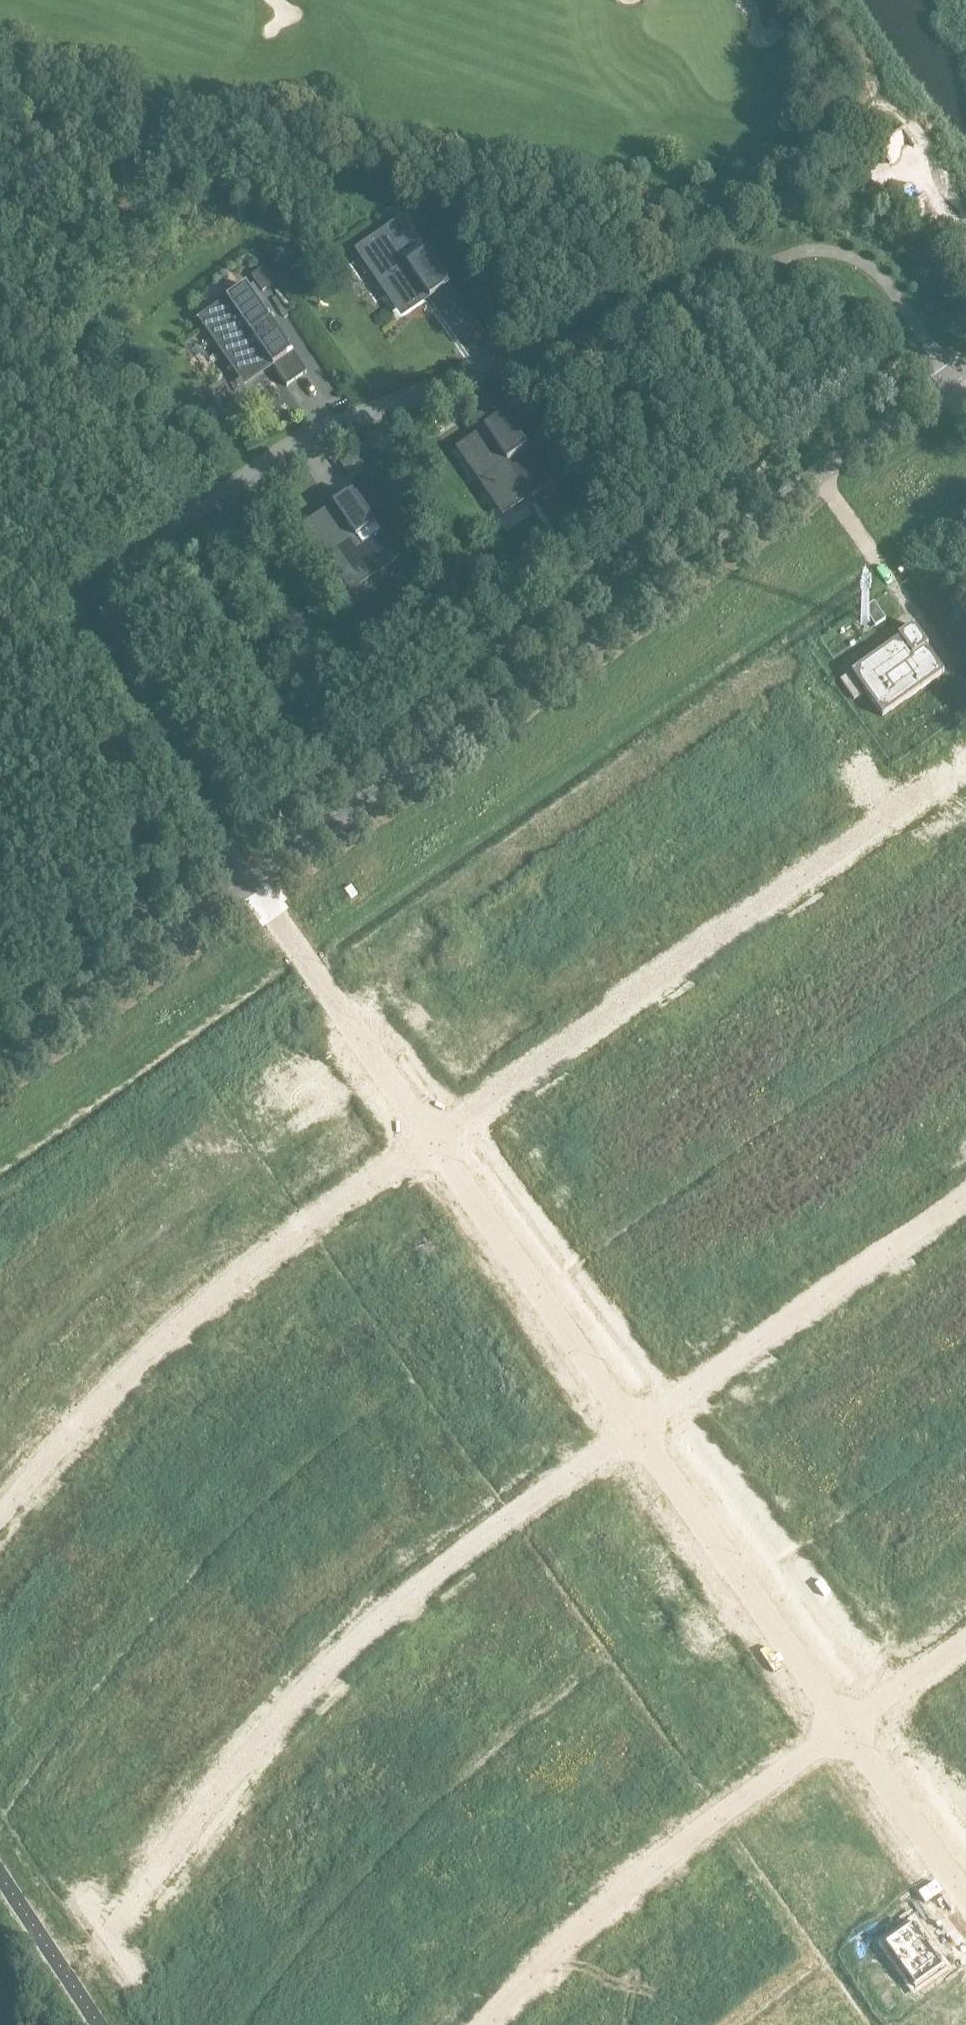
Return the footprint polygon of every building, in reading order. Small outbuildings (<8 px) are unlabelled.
[(902,128),(879,146),(891,161),(914,143),(902,128)] [(423,245),(404,217),(388,228),(389,228),(384,232),(391,241),(386,244),(383,239),(363,252),(391,292),(386,296),(393,306),(398,303),(404,310),(423,297),(419,291),(423,288),(430,299),(448,286),(448,287),(451,285),(428,252),(409,265),(404,258),(423,245)] [(227,300),(234,309),(229,312),(226,307),(207,320),(235,361),(229,364),(236,374),(241,371),(247,378),(266,365),(262,360),(266,357),(273,367),(287,387),(305,374),(305,375),(307,373),(294,353),(271,320),(252,333),(247,326),(266,313),(247,285),(232,296),(227,300)] [(524,443),(505,415),(490,426),(485,430),(492,439),(487,442),(484,437),(465,450),(493,491),(487,494),(494,504),(500,501),(505,508),(524,495),(520,489),(524,487),(531,497),(549,484),(550,485),(552,483),(529,450),(510,463),(505,456),(524,443)] [(372,519),(353,491),(338,502),(339,502),(334,505),(340,515),(336,518),(332,513),(313,526),(341,566),(336,570),(343,580),(348,577),(353,584),(372,571),(368,565),(373,562),(380,573),(398,560),(398,561),(400,559),(377,526),(358,539),(353,532),(372,519)] [(886,620),(874,604),(864,611),(876,627),(886,620)] [(883,717),(944,674),(926,648),(928,647),(914,626),(898,637),(900,639),(851,673),(883,717)] [(702,1630),(677,1647),(690,1665),(680,1672),(691,1687),(684,1692),(693,1705),(725,1681),(717,1670),(729,1662),(718,1645),(715,1647),(702,1630)] [(951,1722),(965,1743),(965,1711),(951,1722)] [(914,1924),(884,1944),(916,1988),(945,1968),(914,1924)]
